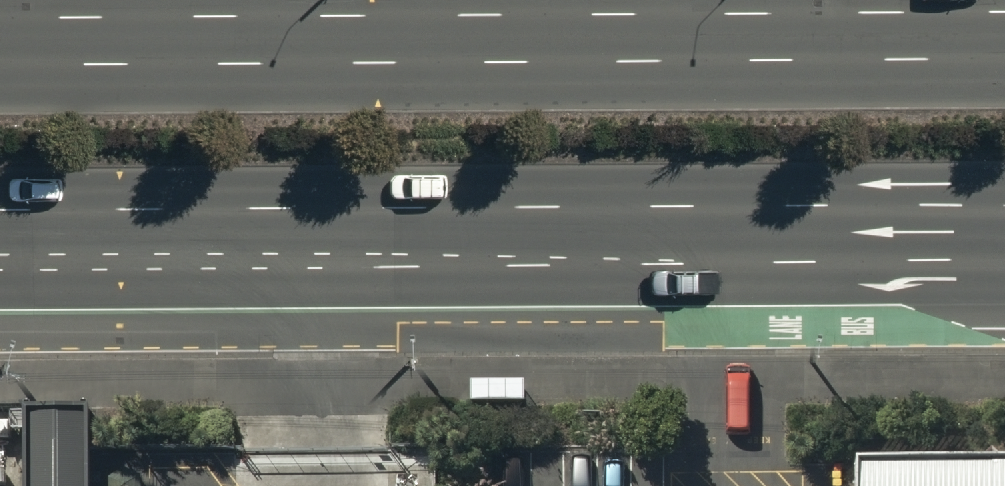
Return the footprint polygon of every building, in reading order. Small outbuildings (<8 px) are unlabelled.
[(19,402),(21,485),(90,485),(87,400),(19,402)] [(856,453),(856,485),(1004,485),(1004,452),(856,453)]
